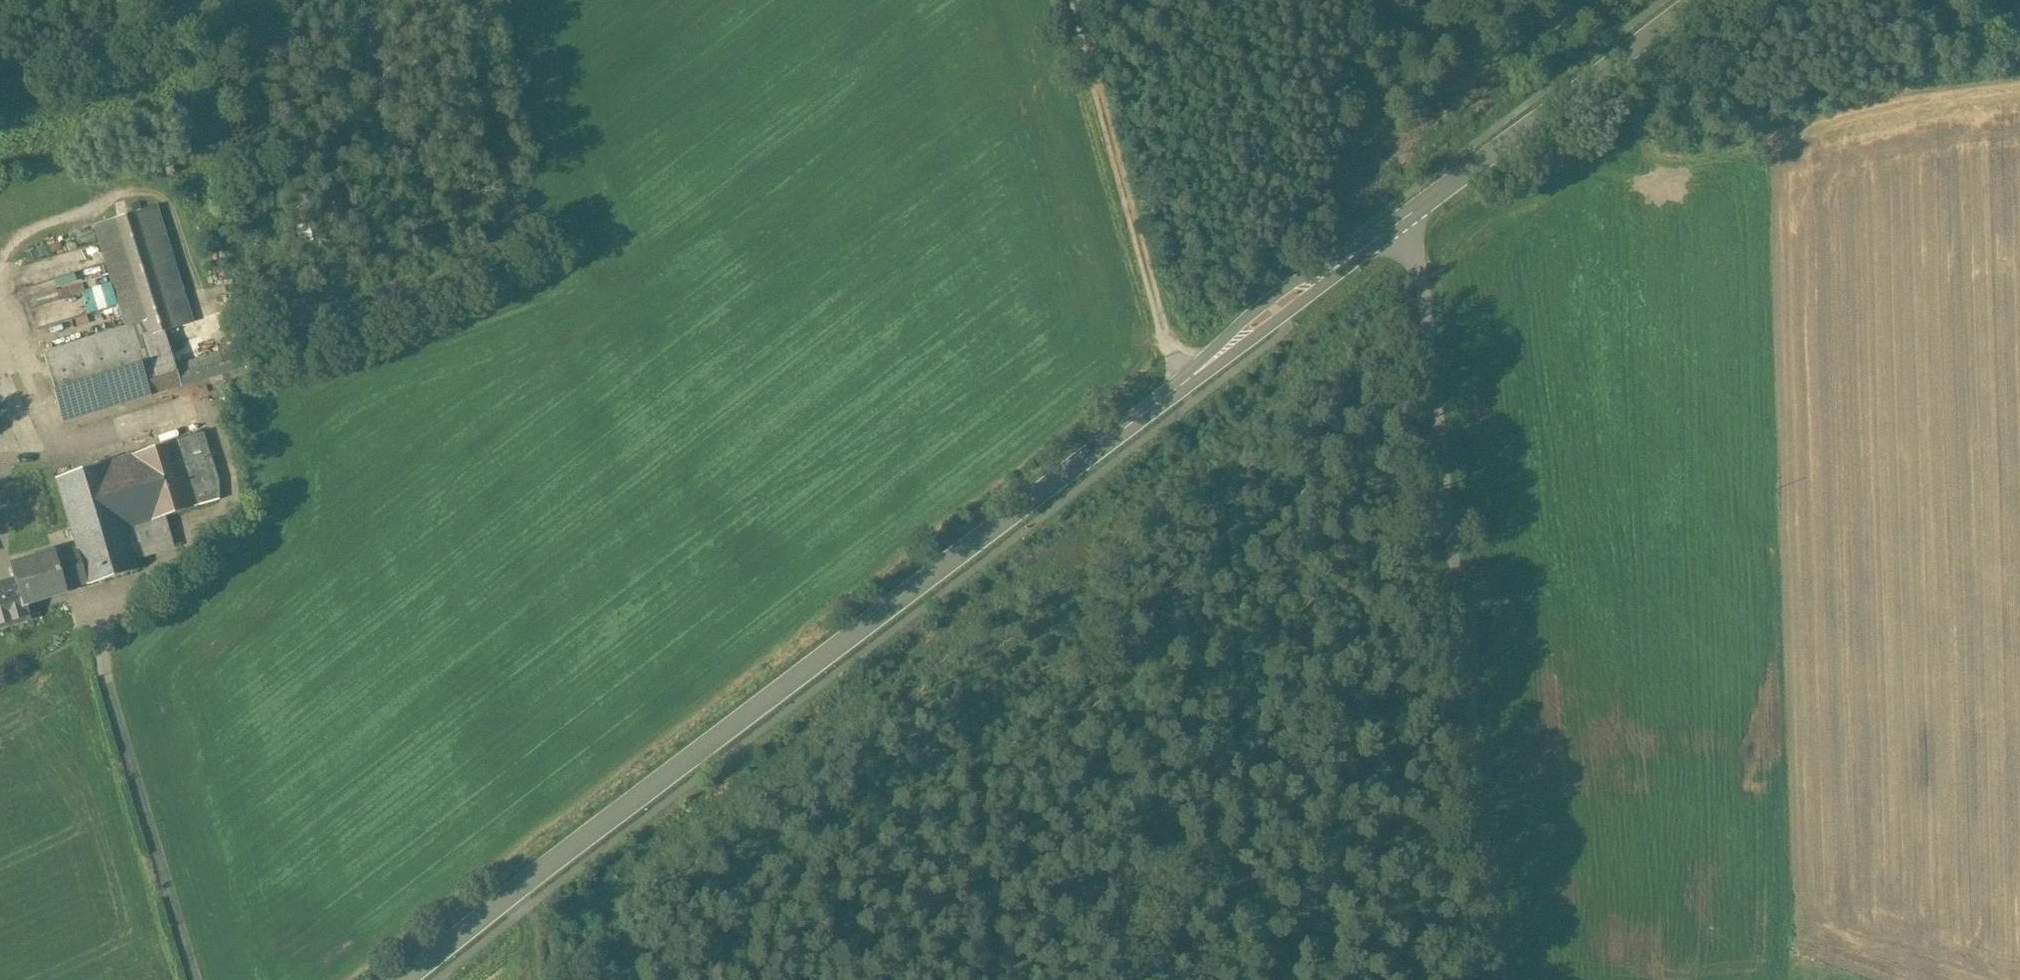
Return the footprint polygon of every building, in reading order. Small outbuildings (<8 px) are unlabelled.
[(175,326),(140,211),(93,227),(124,327),(125,327),(133,352),(146,396),(180,385),(170,355),(169,355),(161,330),(175,326)] [(55,303),(55,305),(38,307),(40,325),(61,323),(60,317),(85,314),(84,300),(55,303)] [(124,327),(42,352),(50,378),(133,352),(125,327),(124,327)] [(193,348),(170,355),(180,385),(247,364),(241,345),(196,359),(193,348)] [(133,352),(50,378),(64,421),(146,396),(133,352)] [(201,434),(178,441),(198,507),(218,501),(212,482),(217,481),(201,434)] [(178,441),(55,479),(75,544),(165,517),(198,507),(178,441)] [(165,517),(75,544),(76,548),(87,584),(87,585),(137,570),(134,560),(174,548),(165,517)] [(76,548),(10,567),(15,583),(21,604),(23,603),(87,584),(76,548)] [(0,588),(0,625),(27,617),(23,603),(21,604),(15,583),(0,588)]
